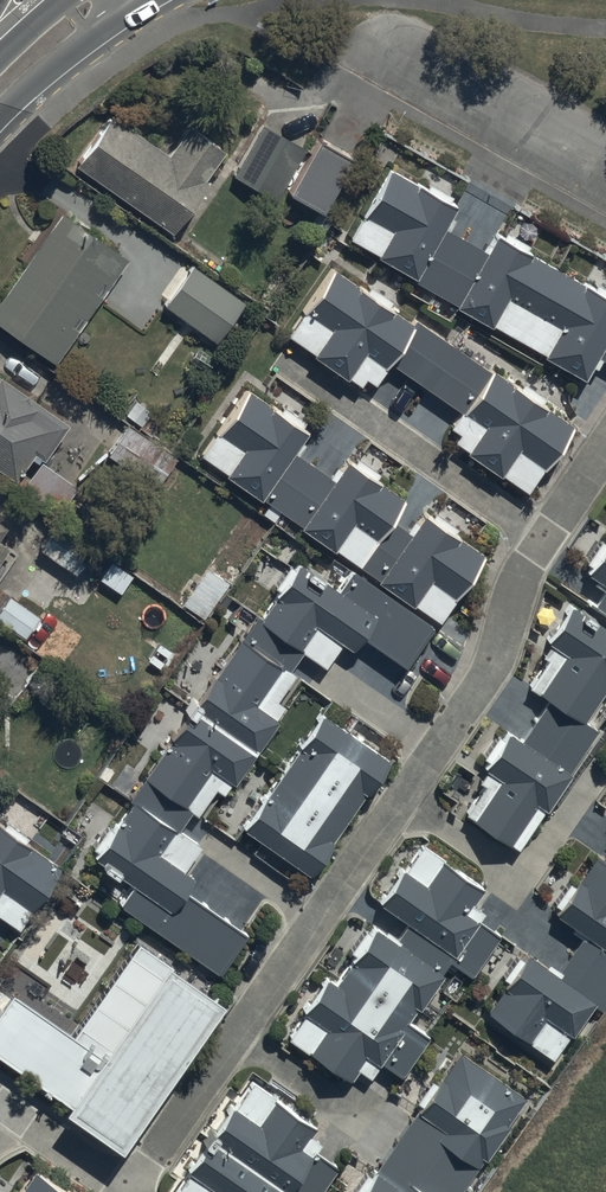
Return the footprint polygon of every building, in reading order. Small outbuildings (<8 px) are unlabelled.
[(75,159),(170,225),(206,174),(226,145),(187,118),(167,147),(111,108),(75,159)] [(260,119),(229,173),(269,196),(300,142),(260,119)] [(317,128),(285,182),(321,203),(352,149),(317,128)] [(387,161),(347,232),(414,270),(442,220),(454,199),(387,161)] [(55,356),(128,251),(58,203),(0,285),(0,317),(55,356)] [(442,220),(414,270),(453,294),(483,243),(442,220)] [(453,294),(583,368),(595,349),(605,329),(605,289),(493,225),(483,243),(453,294)] [(190,259),(161,299),(215,336),(243,296),(190,259)] [(549,468),(576,429),(330,263),(304,302),(285,330),(370,386),(388,359),(459,407),(441,433),(532,494),(549,468)] [(595,349),(605,355),(605,329),(595,349)] [(11,470),(30,443),(42,452),(67,417),(0,371),(0,463),(11,470)] [(244,382),(199,450),(262,492),(293,446),(308,424),(244,382)] [(136,401),(123,416),(150,437),(162,422),(136,401)] [(129,424),(107,453),(155,489),(177,459),(129,424)] [(293,446),(262,492),(300,518),(332,472),(293,446)] [(332,472),(300,518),(361,559),(390,515),(404,494),(344,454),(332,472)] [(22,485),(57,510),(75,483),(40,459),(22,485)] [(409,527),(379,571),(442,614),(485,551),(422,508),(409,527)] [(390,515),(361,559),(379,571),(409,527),(390,515)] [(37,542),(77,569),(92,548),(52,520),(37,542)] [(585,566),(602,577),(605,580),(605,534),(585,566)] [(326,660),(348,627),(406,666),(436,622),(352,565),(338,587),(295,558),(258,614),(302,644),(326,660)] [(133,576),(109,560),(97,579),(120,595),(133,576)] [(226,585),(205,569),(182,600),(203,616),(226,585)] [(602,577),(588,598),(605,610),(605,580),(602,577)] [(24,635),(40,612),(8,589),(0,601),(0,619),(24,635)] [(584,715),(605,682),(605,624),(586,611),(567,598),(543,634),(561,647),(537,683),(548,691),(584,715)] [(289,664),(302,644),(258,614),(252,610),(239,630),(282,659),(289,664)] [(282,659),(239,630),(192,699),(236,728),(256,742),(275,713),(255,699),(282,659)] [(584,715),(548,691),(519,733),(569,767),(598,724),(584,715)] [(232,776),(252,747),(187,703),(167,732),(141,771),(184,800),(210,761),(232,776)] [(240,826),(312,875),(390,762),(318,713),(240,826)] [(544,804),(569,767),(519,733),(506,724),(480,762),(498,774),(469,817),(514,848),(544,804)] [(184,800),(141,771),(128,790),(132,793),(175,822),(178,824),(191,804),(184,800)] [(118,901),(217,968),(245,927),(182,884),(192,870),(158,847),(175,822),(132,793),(115,818),(91,854),(131,881),(118,901)] [(0,821),(0,919),(16,930),(62,863),(0,821)] [(439,968),(446,958),(468,973),(498,929),(465,907),(481,883),(414,837),(374,896),(406,917),(399,927),(393,937),(439,968)] [(557,910),(597,937),(605,944),(605,837),(557,910)] [(407,1016),(439,968),(393,937),(372,922),(334,979),(325,973),(293,1021),(284,1035),(348,1079),(358,1065),(369,1073),(379,1057),(399,1071),(427,1029),(407,1016)] [(210,986),(138,937),(75,1029),(9,984),(0,996),(0,1056),(39,1083),(110,1132),(210,986)] [(597,937),(567,981),(594,999),(601,1003),(605,996),(605,944),(597,937)] [(557,1053),(594,999),(567,981),(523,951),(486,1005),(557,1053)] [(458,1049),(361,1191),(457,1191),(524,1093),(458,1049)] [(171,1191),(281,1191),(313,1144),(326,1126),(250,1075),(171,1191)] [(281,1191),(318,1191),(338,1161),(313,1144),(281,1191)] [(34,1161),(14,1191),(80,1191),(34,1161)]
